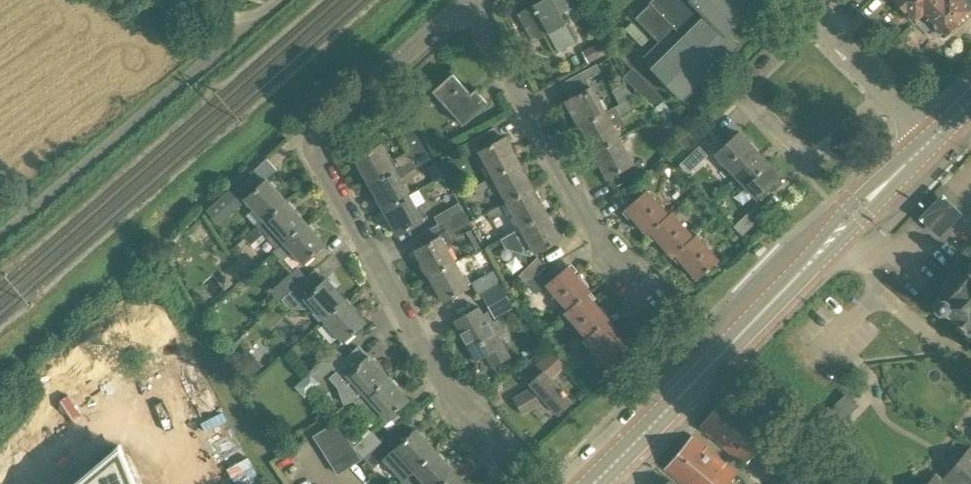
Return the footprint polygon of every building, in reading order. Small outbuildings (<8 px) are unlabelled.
[(533,42),(545,36),(555,54),(578,41),(567,22),(565,23),(560,14),(570,9),(568,5),(576,0),(541,0),(517,13),(533,42)] [(649,3),(650,4),(635,17),(635,18),(646,29),(659,42),(659,43),(645,57),(654,66),(653,67),(683,98),(737,45),(726,34),(746,15),(731,0),(651,0),(649,3)] [(933,0),(894,0),(912,19),(933,0)] [(912,19),(915,23),(916,22),(925,32),(933,25),(944,38),(970,12),(970,0),(933,0),(912,19)] [(582,51),(588,62),(588,63),(610,51),(603,40),(582,51)] [(569,98),(591,87),(587,80),(601,72),(596,64),(561,83),(566,92),(569,98)] [(658,106),(663,101),(665,99),(632,67),(623,77),(655,110),(658,106)] [(432,91),(463,125),(488,103),(476,89),(471,93),(452,73),(432,91)] [(591,86),(591,87),(569,98),(565,101),(579,127),(607,111),(591,86)] [(607,111),(579,127),(593,152),(619,138),(612,124),(620,119),(618,116),(632,109),(627,100),(607,111)] [(369,184),(402,166),(415,159),(427,152),(411,122),(399,129),(410,150),(395,158),(397,161),(392,164),(380,144),(355,158),(369,184)] [(500,140),(493,128),(458,146),(463,155),(476,148),(478,152),(479,151),(493,177),(519,163),(505,137),(500,140)] [(676,141),(684,149),(694,140),(686,132),(676,141)] [(736,176),(759,154),(739,132),(715,154),(736,176)] [(619,138),(593,152),(607,178),(617,173),(622,183),(646,171),(639,159),(633,163),(619,138)] [(707,155),(701,147),(699,145),(679,164),(688,173),(707,155)] [(759,154),(736,176),(756,197),(769,185),(773,190),(783,180),(759,154)] [(436,163),(427,168),(434,181),(443,177),(436,163)] [(519,163),(493,177),(472,187),(477,195),(487,189),(490,195),(500,189),(507,202),(533,188),(519,163)] [(406,174),(402,166),(369,184),(383,209),(409,195),(399,178),(406,174)] [(264,220),(286,201),(266,179),(263,182),(255,172),(236,189),(264,220)] [(507,202),(487,213),(491,221),(511,210),(521,227),(547,213),(533,188),(507,202)] [(243,204),(230,190),(229,189),(206,210),(219,225),(243,204)] [(647,234),(672,212),(671,212),(668,215),(646,190),(625,208),(647,234)] [(423,221),(409,195),(383,209),(397,235),(423,221)] [(286,201),(264,220),(257,227),(256,227),(244,238),(252,246),(262,237),(261,236),(263,234),(276,249),(305,223),(286,201)] [(766,214),(757,205),(757,204),(734,226),(743,235),(766,214)] [(438,224),(453,216),(448,209),(434,217),(438,224)] [(453,216),(438,224),(416,236),(422,246),(415,250),(429,276),(455,261),(446,245),(453,241),(447,230),(467,218),(463,211),(453,216)] [(693,237),(672,212),(647,234),(647,235),(651,232),(672,256),(697,235),(696,234),(693,237)] [(547,213),(521,227),(504,237),(509,247),(530,253),(534,251),(535,253),(561,239),(547,213)] [(305,223),(276,249),(273,251),(282,261),(292,251),(303,263),(325,244),(305,223)] [(719,261),(697,235),(672,256),(672,257),(675,254),(697,279),(719,261)] [(176,244),(170,256),(177,261),(184,249),(176,244)] [(518,275),(527,284),(546,266),(537,256),(518,275)] [(455,261),(429,276),(443,302),(469,287),(455,261)] [(969,272),(970,273),(945,300),(944,299),(938,299),(934,304),(935,310),(939,314),(945,313),(946,312),(970,335),(970,263),(969,266),(969,272)] [(590,291),(569,266),(568,265),(556,275),(547,266),(528,285),(536,294),(546,285),(567,309),(564,312),(565,312),(590,291)] [(283,298),(306,277),(297,267),(270,291),(272,293),(279,301),(283,298)] [(315,269),(306,277),(283,298),(291,307),(306,307),(310,304),(324,320),(346,300),(326,279),(325,280),(315,269)] [(477,294),(501,281),(494,269),(471,282),(477,294)] [(481,292),(491,309),(509,299),(499,282),(481,292)] [(590,292),(590,291),(565,312),(586,337),(583,339),(584,340),(608,319),(588,294),(590,292)] [(279,301),(272,293),(264,300),(271,308),(279,301)] [(365,322),(346,300),(324,320),(343,342),(365,322)] [(493,366),(510,357),(498,336),(506,332),(499,319),(493,322),(487,311),(483,314),(478,307),(454,320),(477,361),(487,355),(493,366)] [(609,319),(608,319),(584,340),(606,366),(627,347),(606,322),(609,319)] [(563,359),(571,368),(585,355),(577,347),(563,359)] [(319,382),(327,374),(345,358),(336,348),(310,372),(319,382)] [(571,401),(551,379),(566,366),(551,350),(536,364),(543,372),(530,384),(533,387),(514,398),(523,414),(545,401),(557,414),(571,401)] [(358,405),(388,377),(369,356),(363,361),(362,360),(357,354),(330,378),(338,387),(344,404),(351,401),(354,400),(358,405)] [(234,367),(246,381),(260,369),(248,355),(234,367)] [(408,399),(388,377),(358,405),(367,415),(376,407),(386,419),(408,399)] [(588,393),(582,387),(576,393),(582,399),(588,393)] [(713,410),(759,448),(773,431),(728,393),(713,410)] [(759,448),(713,410),(699,427),(745,465),(759,448)] [(838,422),(827,410),(813,422),(824,434),(838,422)] [(362,458),(353,446),(337,420),(312,436),(338,475),(363,459),(362,458)] [(371,430),(353,446),(362,458),(364,457),(381,441),(371,430)] [(403,481),(435,451),(416,430),(384,459),(403,480),(403,481)] [(678,452),(716,483),(729,483),(737,474),(691,435),(678,452)] [(390,451),(381,441),(364,457),(373,468),(390,451)] [(119,444),(72,483),(136,483),(119,444)] [(943,479),(936,474),(927,483),(970,483),(970,446),(943,479)] [(435,451),(403,481),(404,481),(408,478),(415,471),(426,483),(442,483),(455,473),(435,451)] [(678,452),(664,468),(682,483),(716,483),(678,452)] [(455,473),(442,483),(465,483),(455,473)]
